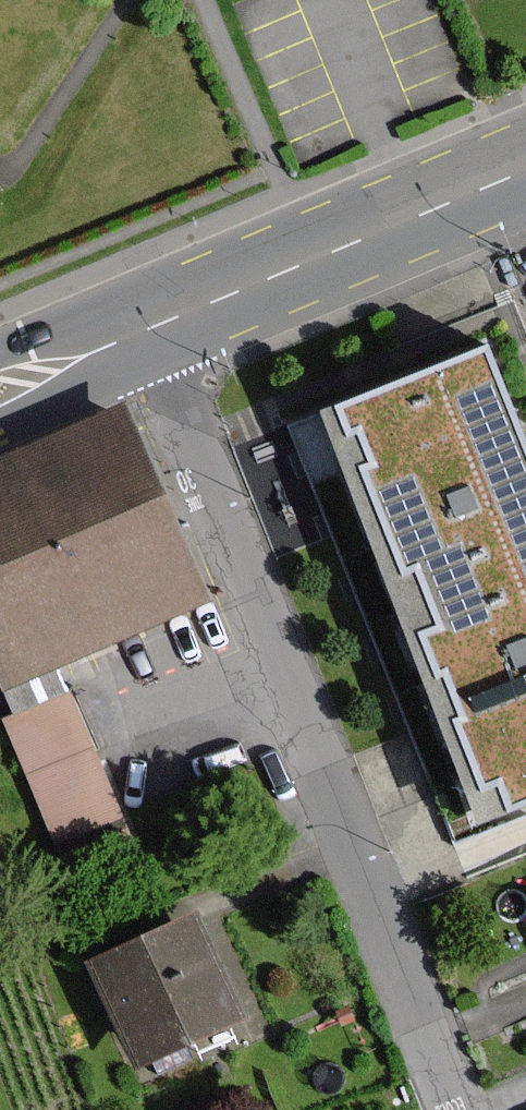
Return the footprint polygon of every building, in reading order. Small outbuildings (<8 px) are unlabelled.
[(335,407),(411,611),(525,569),(525,445),(490,350),(335,407)] [(0,465),(0,656),(9,678),(206,597),(129,412),(0,465)] [(411,611),(487,815),(525,801),(525,569),(411,611)] [(62,672),(11,692),(66,833),(118,813),(62,672)] [(94,962),(138,1063),(241,1019),(197,918),(94,962)]
